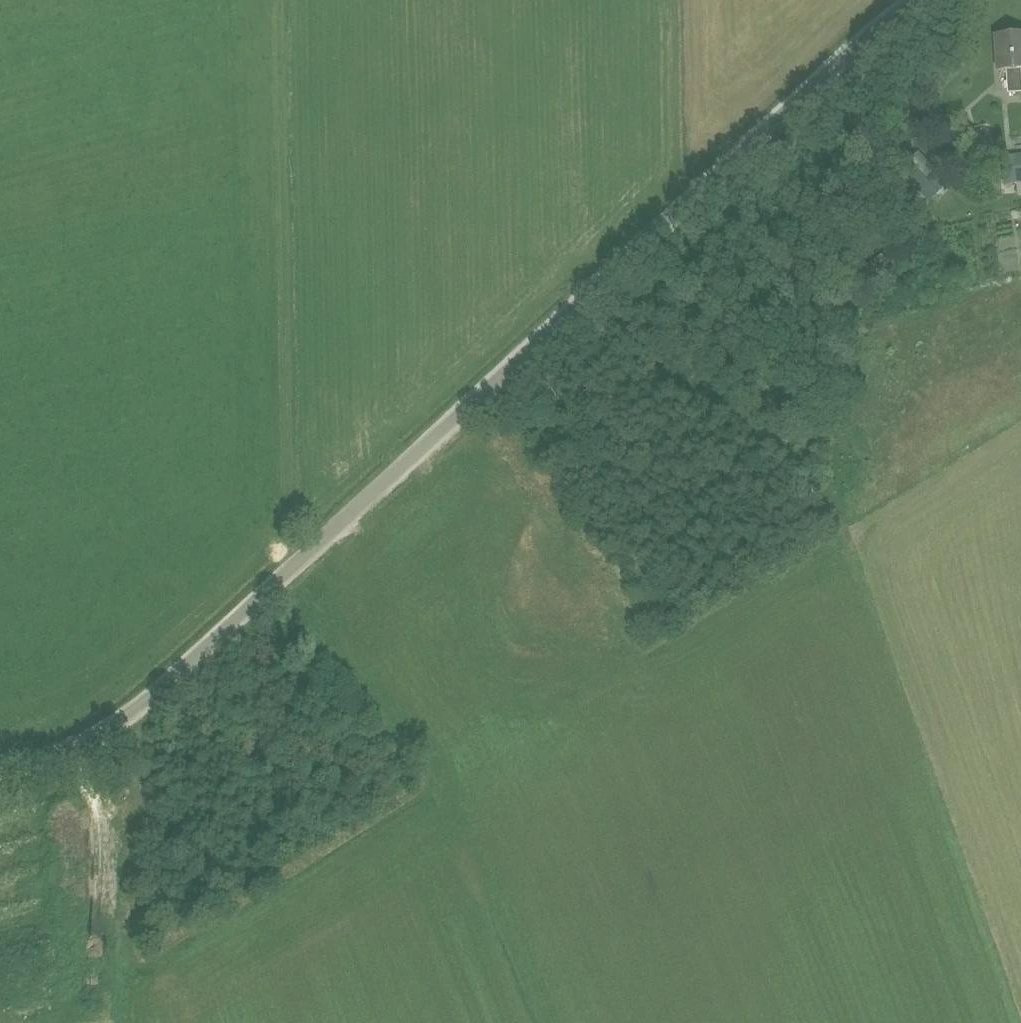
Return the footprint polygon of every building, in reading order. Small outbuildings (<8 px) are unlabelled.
[(997,36),(999,71),(1008,71),(1009,93),(1020,92),(1020,35),(997,36)] [(899,172),(930,203),(950,183),(919,152),(899,172)] [(1002,157),(1005,186),(1020,184),(1020,154),(1002,157)]
